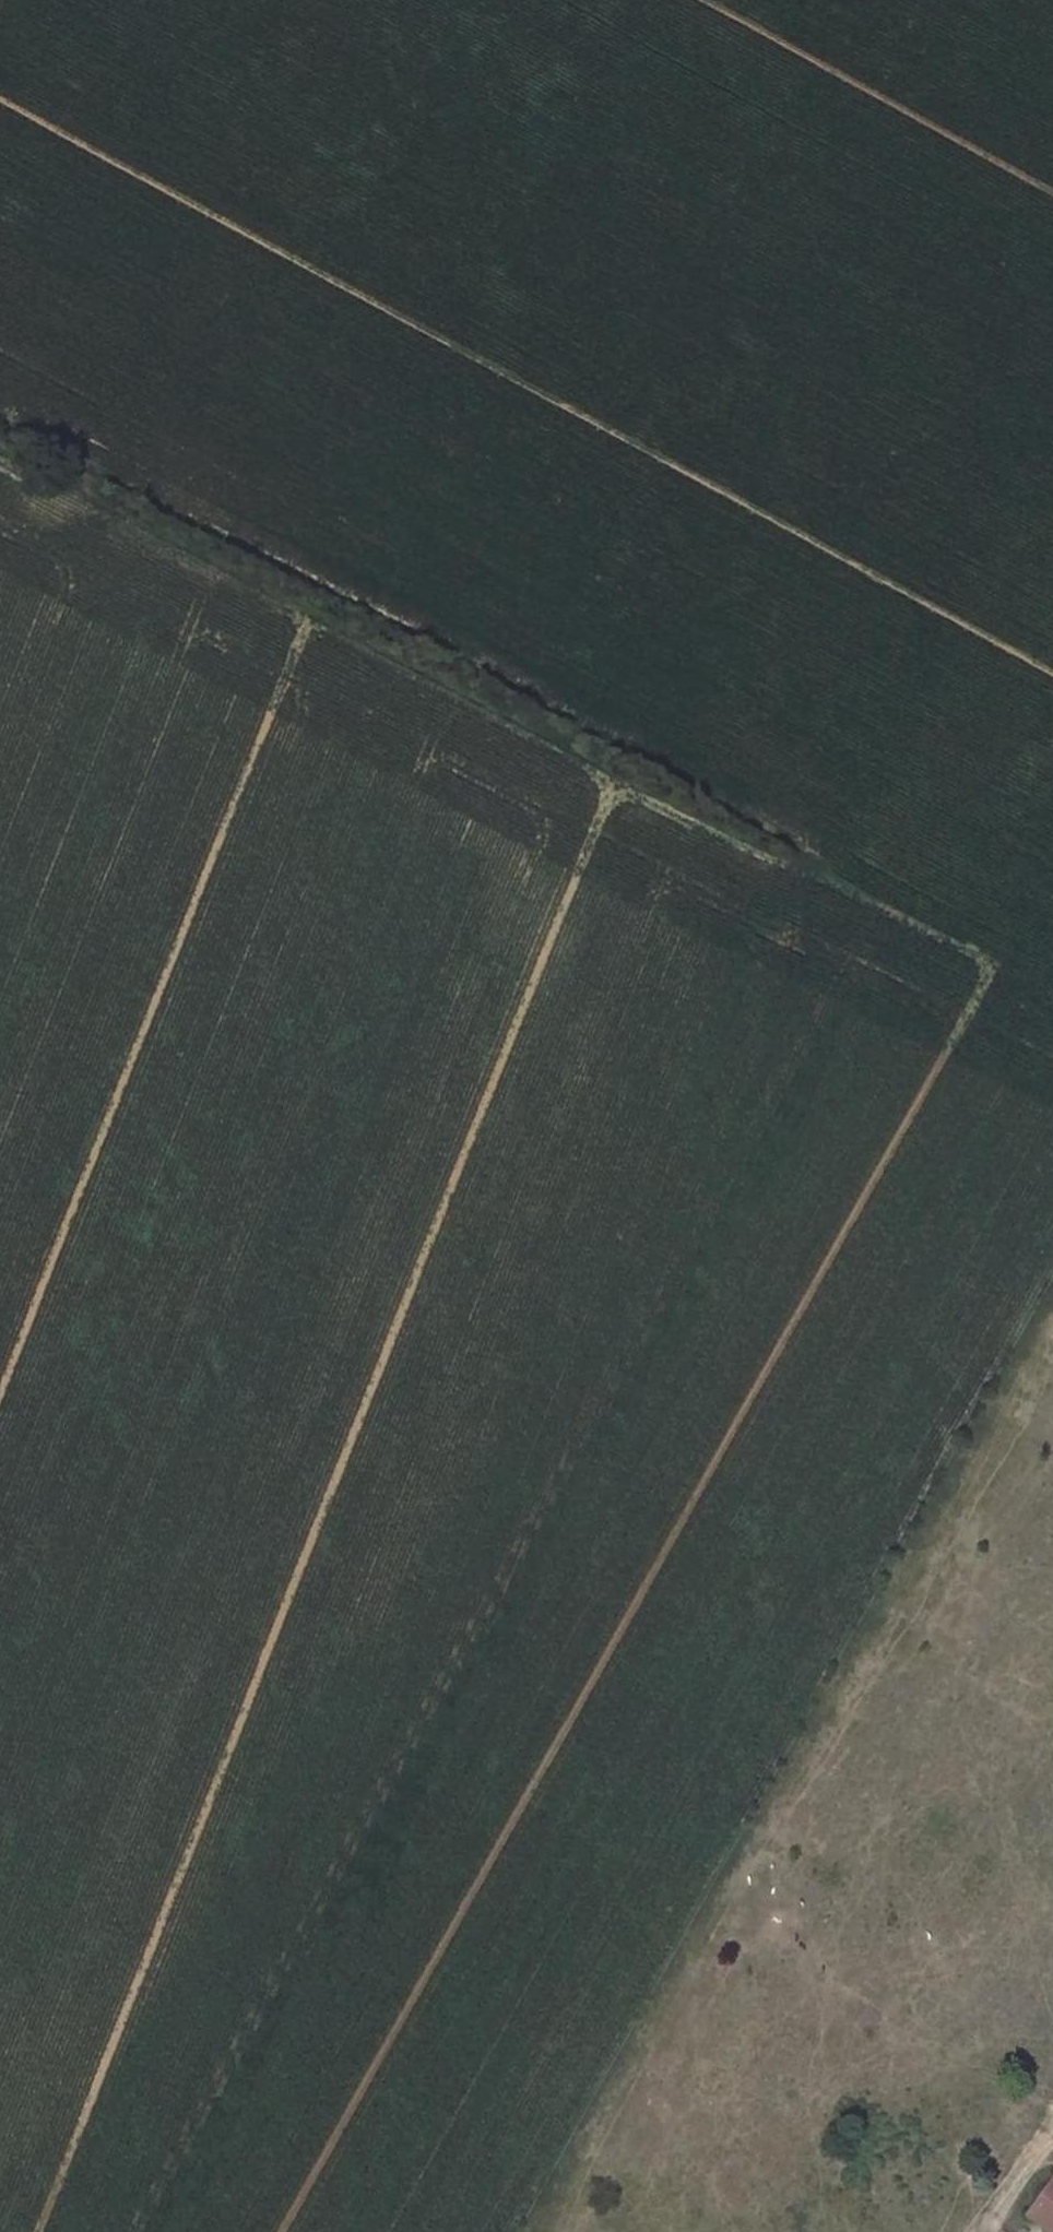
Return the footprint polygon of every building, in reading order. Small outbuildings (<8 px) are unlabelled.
[(1027,2214),(1052,2231),(1052,2178),(1027,2214)]
